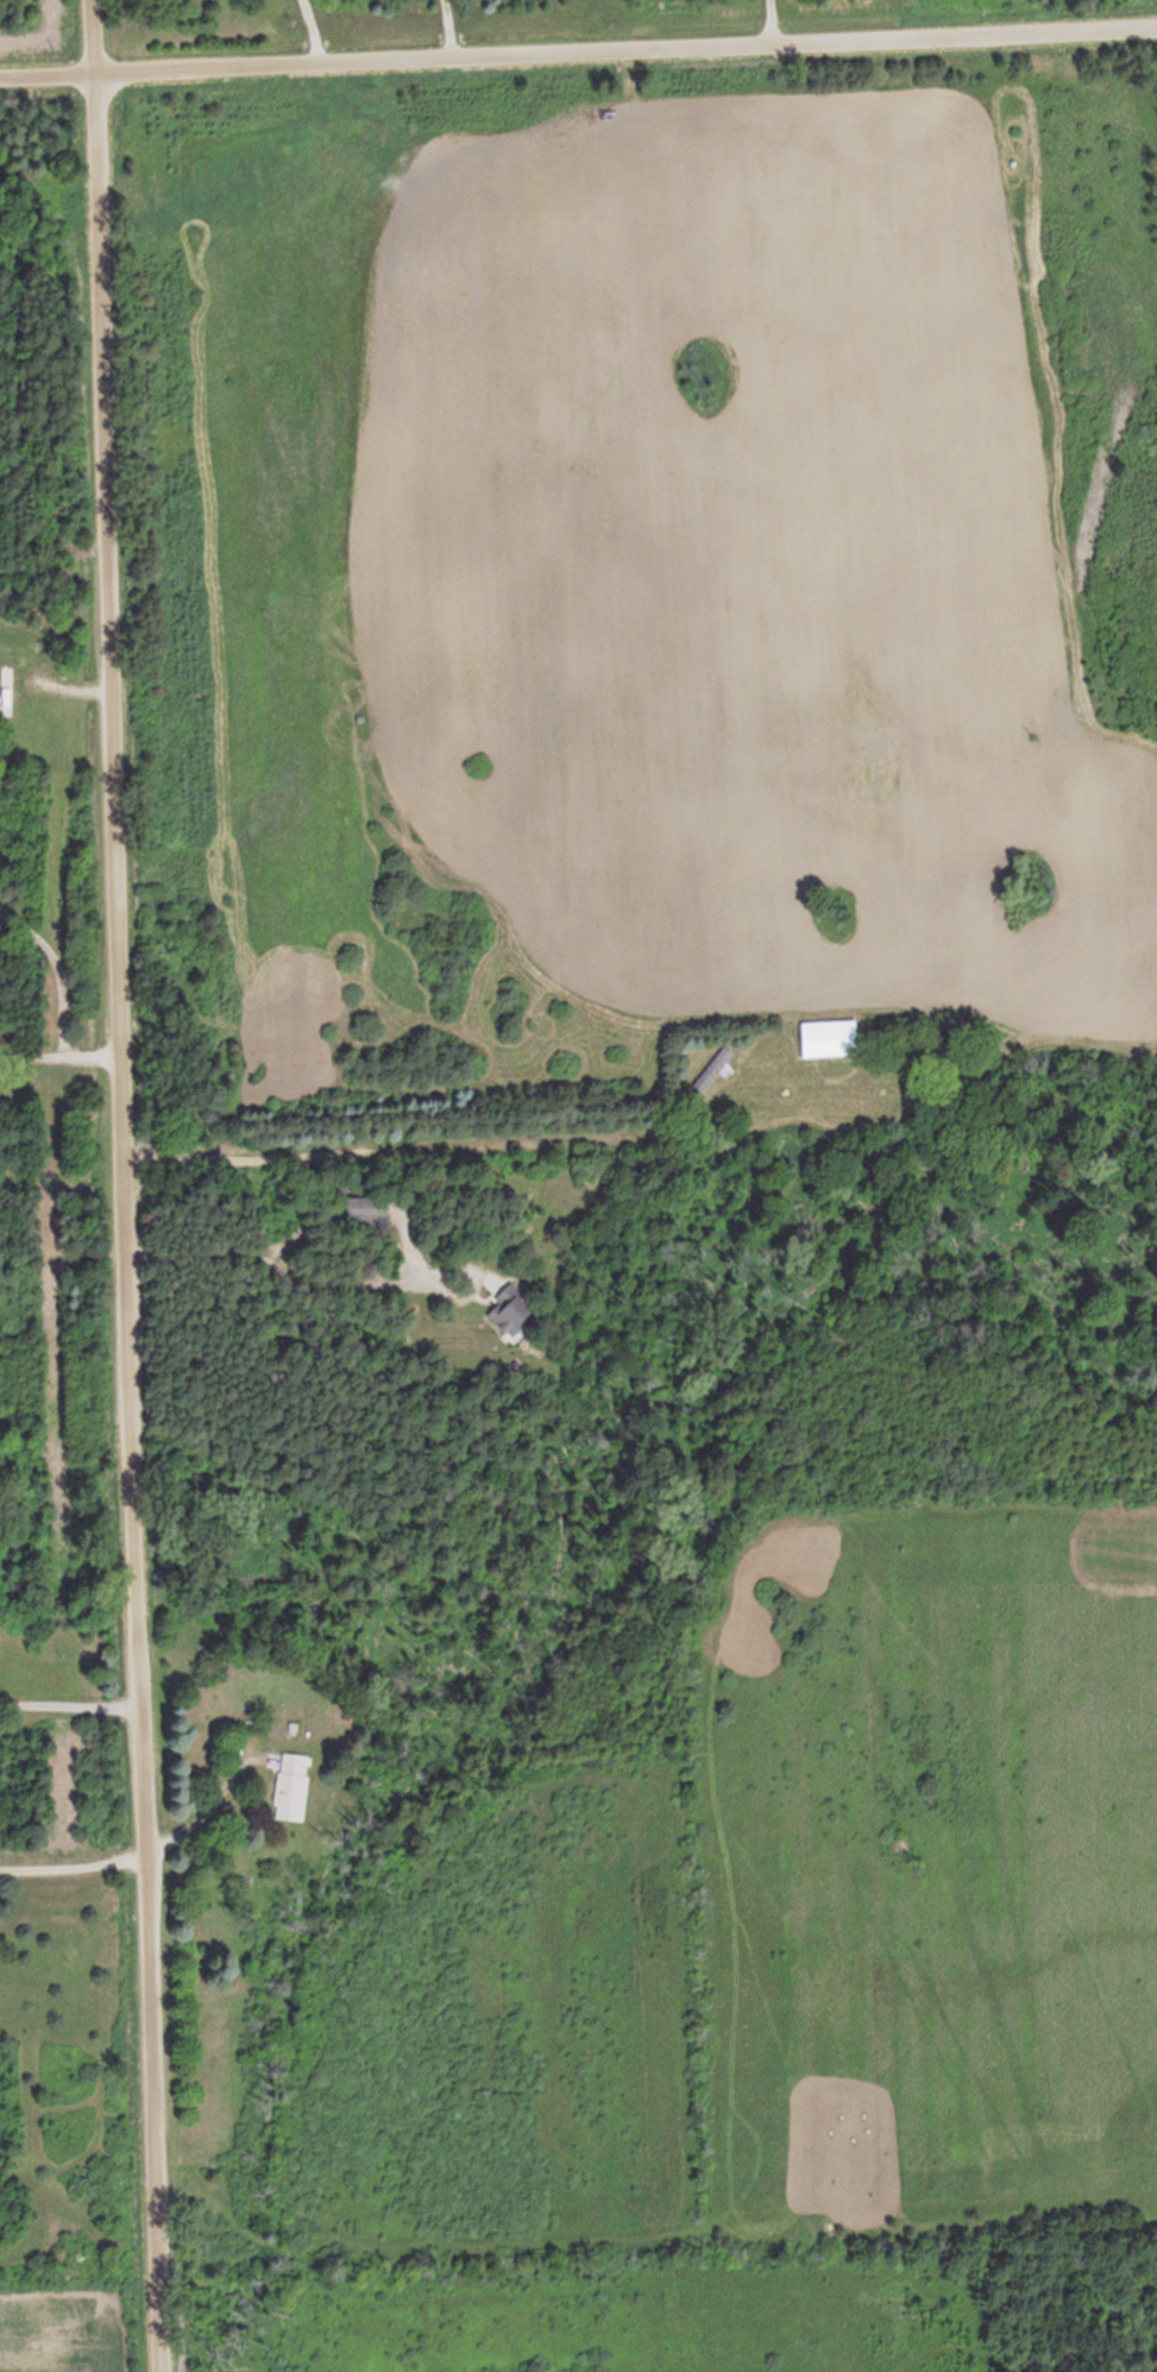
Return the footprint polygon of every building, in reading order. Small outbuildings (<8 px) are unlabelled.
[(3,668),(3,716),(14,716),(14,668),(3,668)] [(803,1023),(804,1058),(861,1057),(860,1022),(803,1023)] [(351,1225),(395,1225),(395,1199),(351,1199),(351,1225)] [(488,1312),(513,1339),(542,1312),(517,1285),(488,1312)] [(279,1821),(308,1824),(315,1758),(285,1754),(279,1821)]
